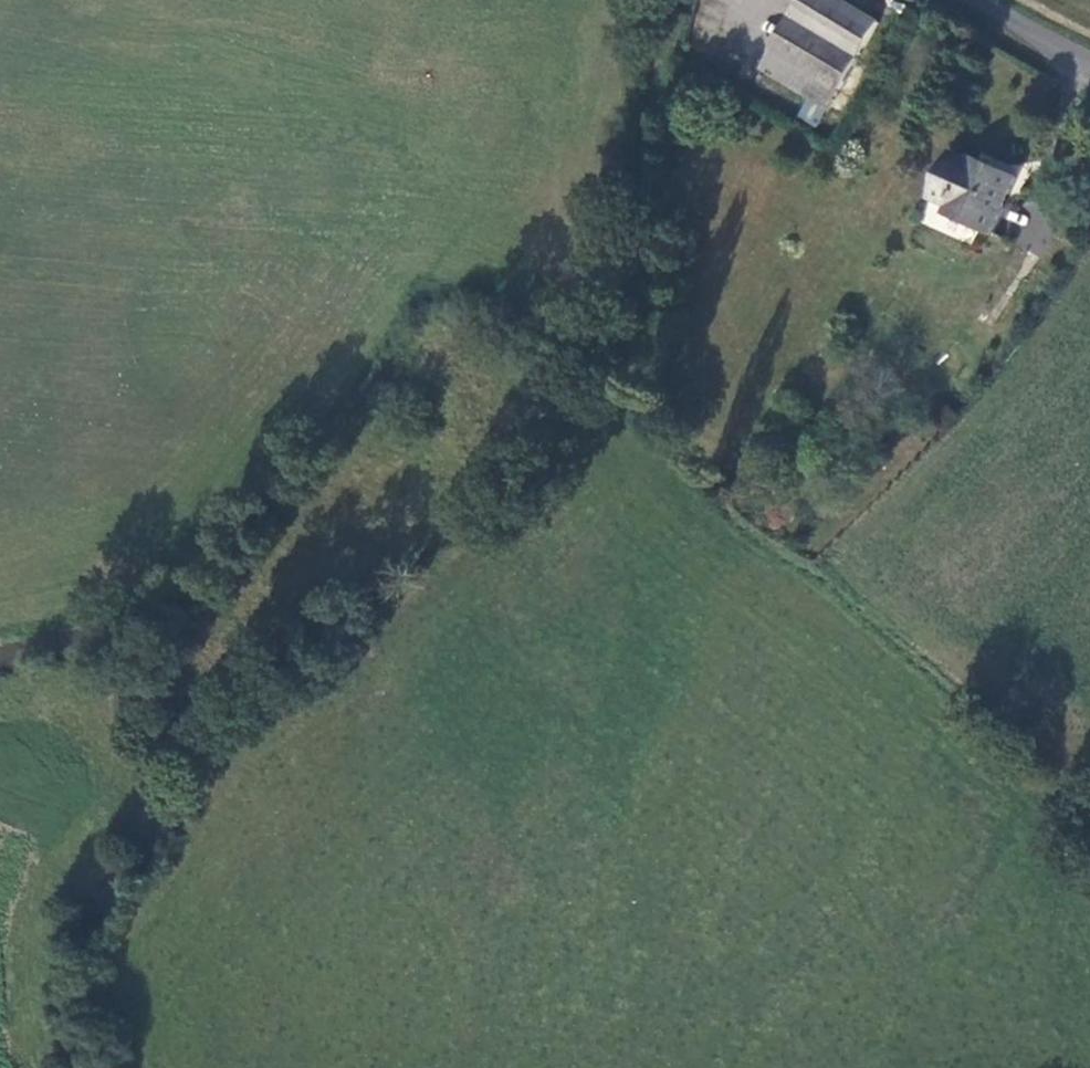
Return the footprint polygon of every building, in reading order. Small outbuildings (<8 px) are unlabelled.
[(835,0),(808,0),(764,70),(830,109),(879,29),(835,0)] [(1000,232),(1023,175),(978,156),(977,160),(958,152),(939,198),(958,206),(955,212),(1000,232)]
